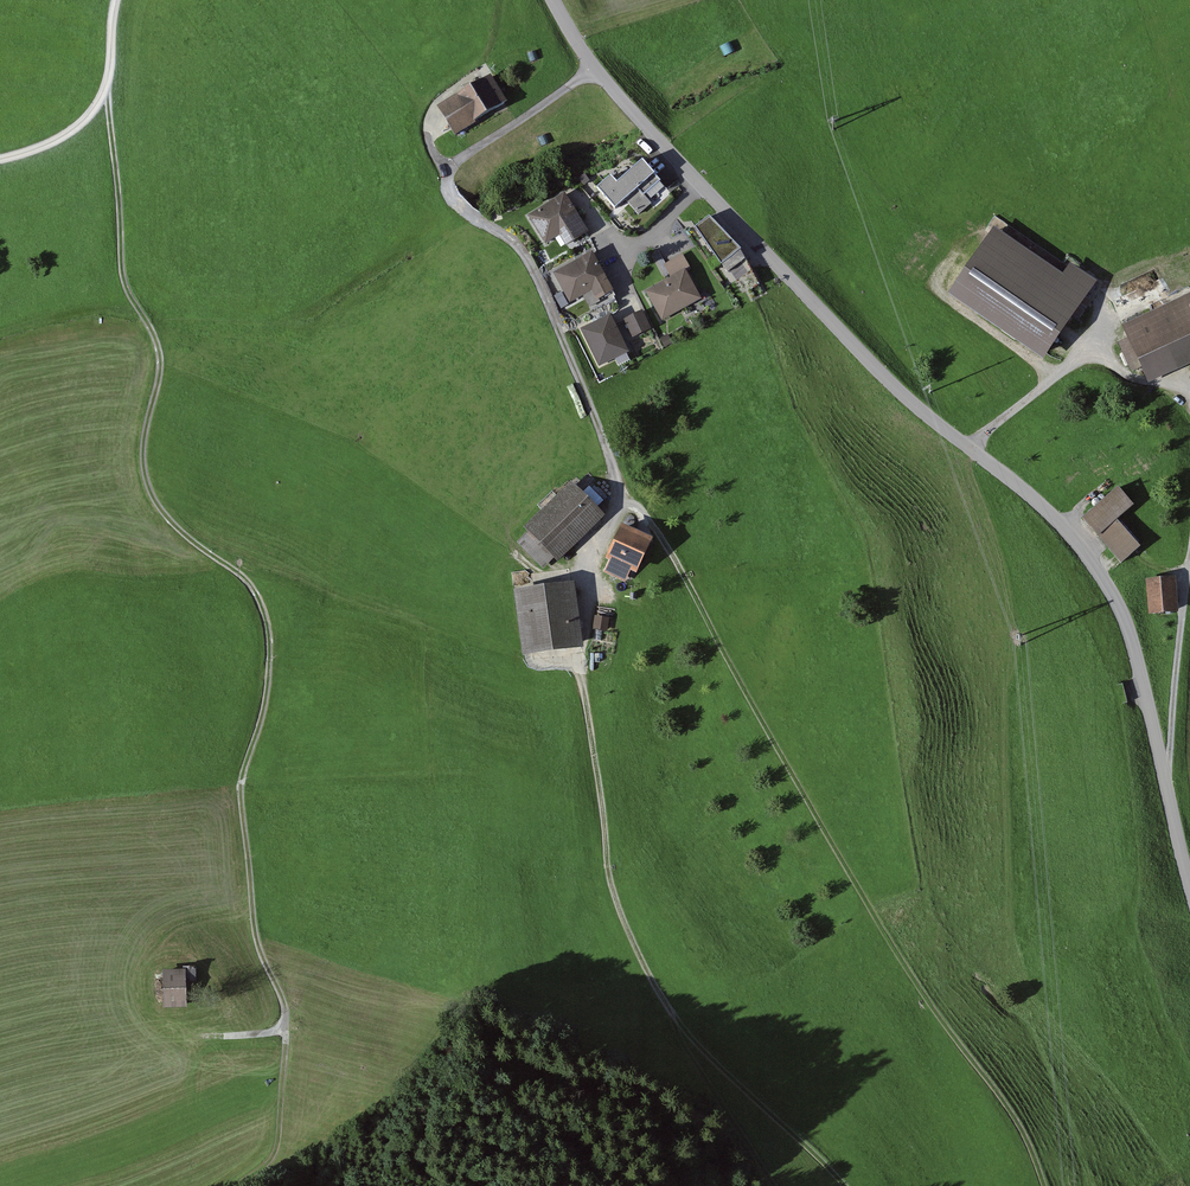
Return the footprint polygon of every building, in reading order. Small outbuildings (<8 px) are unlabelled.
[(508,104),(491,75),(437,107),(455,136),(508,104)] [(660,184),(643,163),(617,185),(611,178),(597,191),(615,212),(626,203),(638,217),(651,207),(644,198),(660,184)] [(590,182),(585,175),(578,179),(584,186),(590,182)] [(588,234),(565,195),(528,216),(545,246),(560,237),(566,247),(588,234)] [(742,252),(709,218),(695,228),(742,294),(759,284),(742,252)] [(1063,276),(994,229),(947,298),(1043,363),(1097,283),(1070,265),(1063,276)] [(613,292),(592,253),(553,273),(569,304),(592,292),(597,301),(613,292)] [(686,271),(646,293),(662,322),(702,300),(686,271)] [(1122,326),(1128,340),(1118,345),(1132,374),(1142,370),(1149,384),(1189,366),(1189,295),(1122,326)] [(643,311),(623,321),(632,339),(651,329),(643,311)] [(611,316),(581,330),(599,368),(629,353),(611,316)] [(672,344),(668,335),(660,339),(664,348),(672,344)] [(605,518),(571,483),(523,529),(528,534),(554,561),(558,564),(605,518)] [(1134,507),(1119,490),(1082,521),(1121,566),(1140,550),(1116,522),(1134,507)] [(654,542),(622,527),(606,561),(609,563),(604,574),(626,585),(631,574),(637,577),(654,542)] [(554,561),(528,534),(517,544),(543,571),(554,561)] [(1175,579),(1145,582),(1149,617),(1178,614),(1175,579)] [(574,585),(514,593),(523,659),(583,650),(574,585)] [(609,619),(595,617),(593,630),(607,632),(609,619)] [(183,971),(163,972),(164,1009),(187,1008),(186,982),(196,982),(196,968),(183,969),(183,971)]
